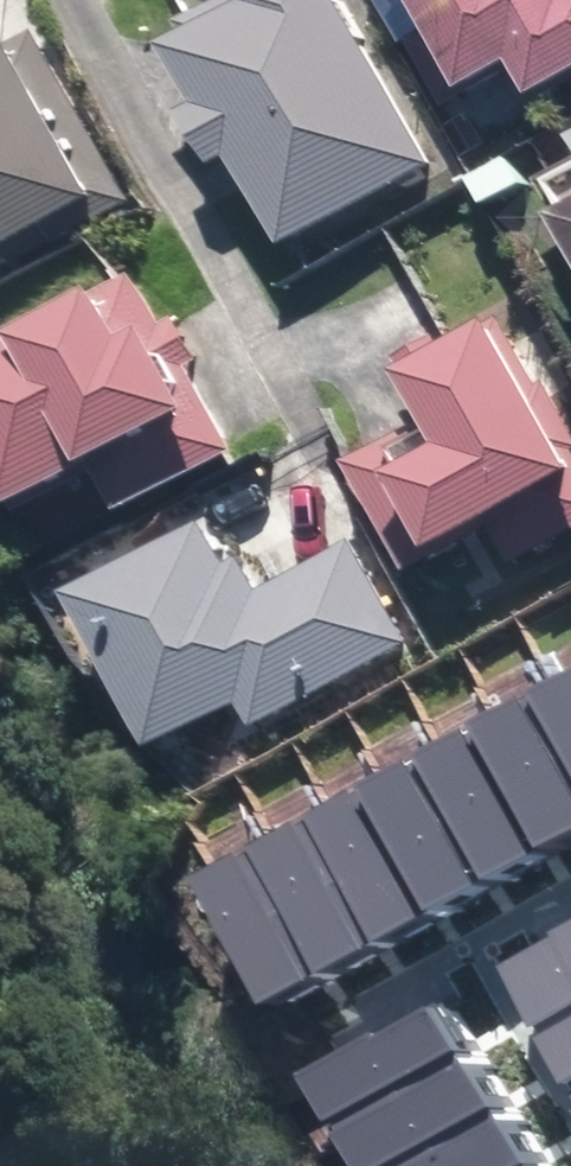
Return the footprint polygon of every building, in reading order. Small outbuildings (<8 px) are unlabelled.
[(327,0),(230,0),(156,44),(202,121),(183,132),(214,184),(232,173),(284,260),(430,175),(327,0)] [(439,118),(513,77),(534,115),(570,94),(570,0),(374,0),(439,118)] [(0,57),(0,281),(133,208),(38,36),(0,57)] [(535,193),(570,258),(570,173),(535,193)] [(0,357),(0,514),(9,530),(94,483),(118,526),(236,461),(137,281),(0,357)] [(409,582),(488,537),(510,576),(570,541),(570,436),(505,321),(442,358),(434,345),(387,373),(420,429),(345,472),(409,582)] [(205,532),(67,608),(153,763),(243,713),(257,737),(413,652),(354,546),(258,599),(240,566),(227,573),(205,532)] [(555,699),(570,729),(570,691),(555,699)] [(498,729),(567,860),(570,858),(570,729),(555,699),(498,729)] [(440,760),(508,891),(567,860),(498,729),(440,760)] [(383,789),(452,920),(508,891),(440,760),(383,789)] [(328,818),(396,949),(452,920),(383,789),(328,818)] [(273,846),(341,978),(396,949),(328,818),(273,846)] [(223,872),(292,1003),(331,983),(341,978),(273,846),(223,872)] [(539,1034),(570,1016),(570,928),(501,967),(539,1034)] [(450,990),(305,1070),(334,1123),(479,1044),(475,1036),(450,990)] [(539,1034),(570,1093),(570,1016),(539,1034)] [(479,1044),(334,1123),(357,1165),(391,1165),(511,1100),(508,1095),(479,1044)] [(511,1100),(391,1165),(534,1165),(545,1160),(542,1154),(511,1100)]
